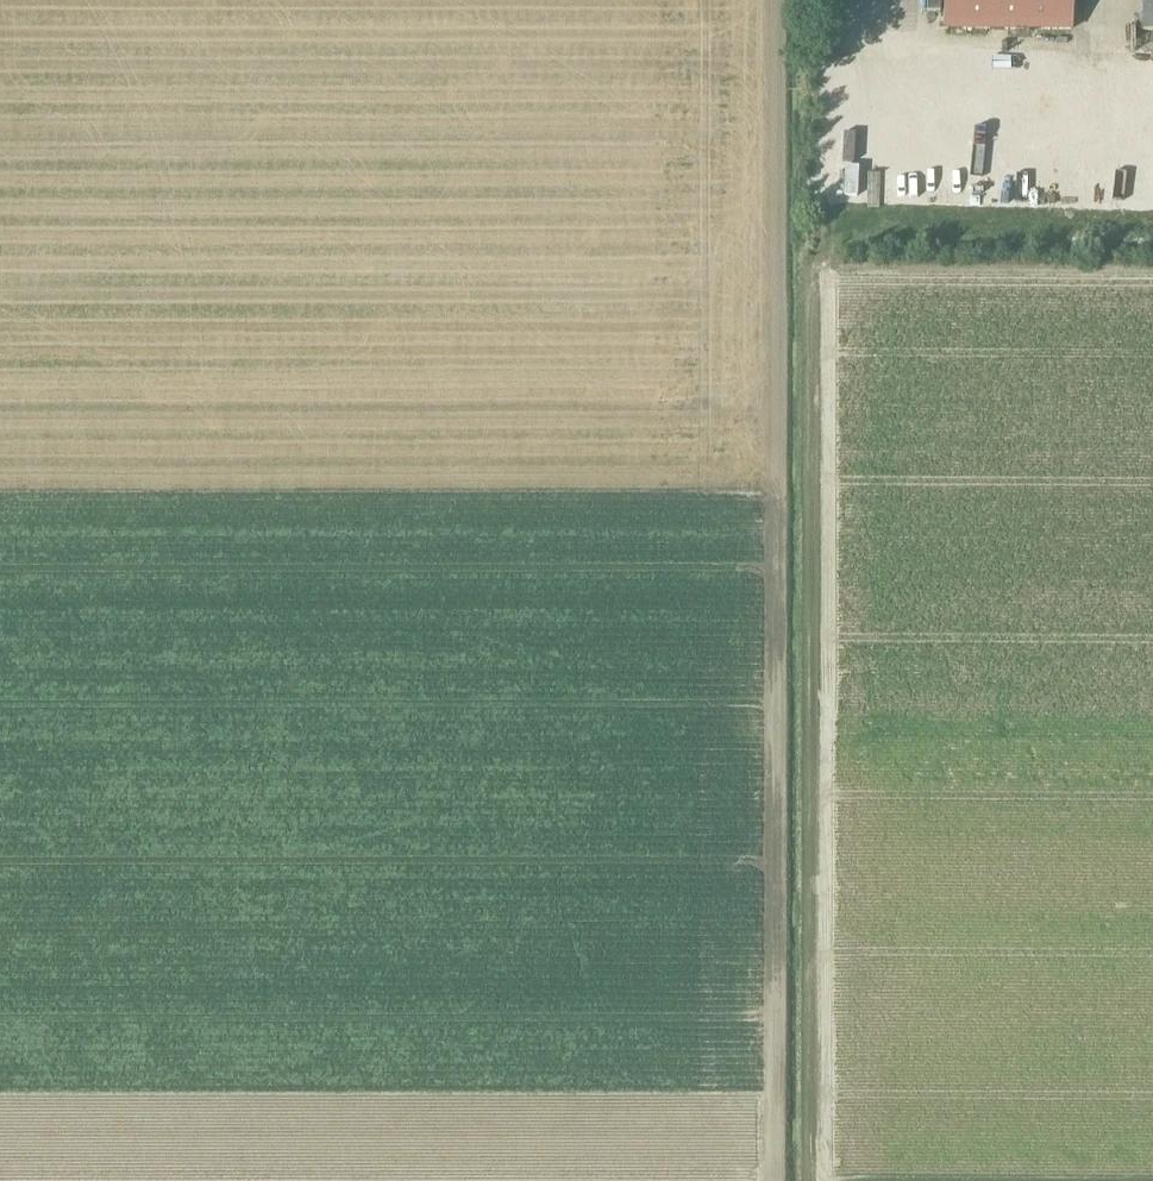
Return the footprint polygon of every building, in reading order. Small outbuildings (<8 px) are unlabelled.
[(1070,0),(943,0),(943,28),(1070,29),(1070,0)] [(1142,30),(1152,30),(1152,0),(1141,0),(1142,30)]
